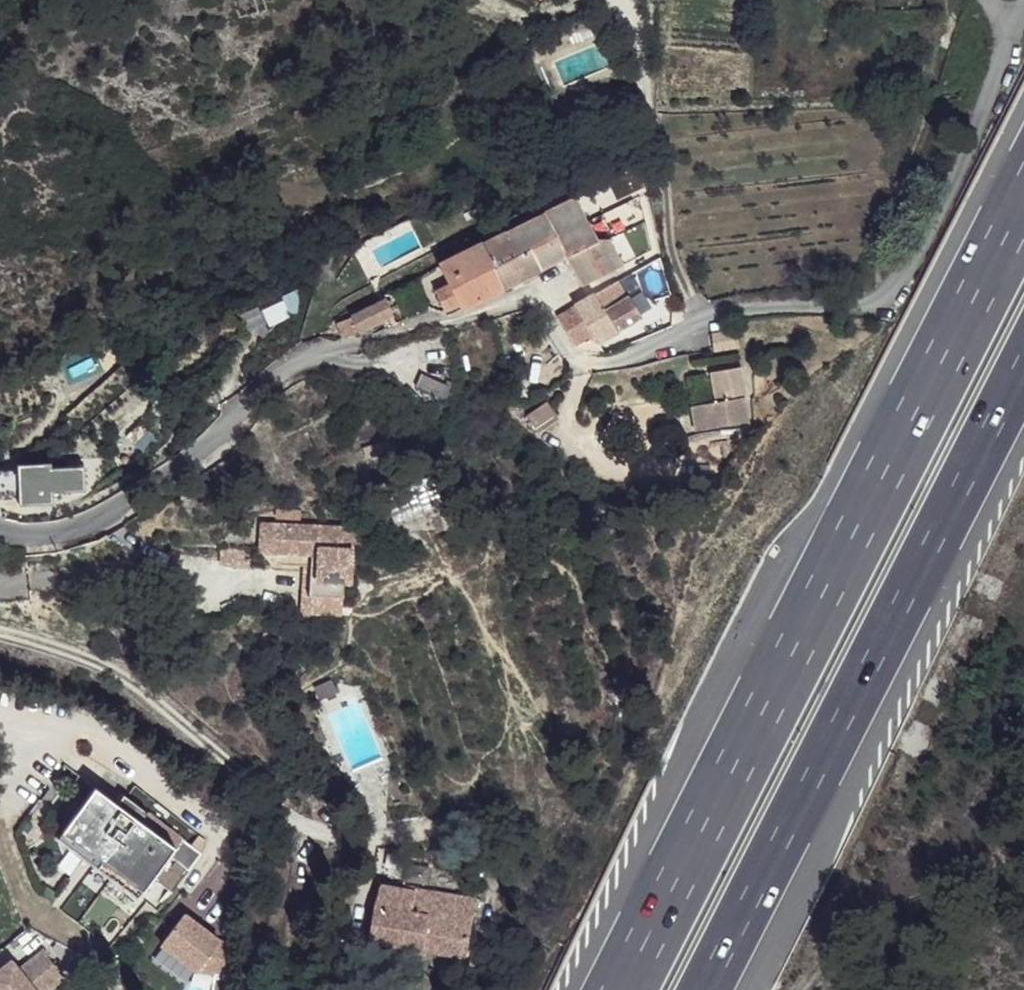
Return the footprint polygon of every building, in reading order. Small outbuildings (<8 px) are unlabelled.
[(578,194),(520,225),(543,268),(567,257),(584,284),(633,257),(622,237),(613,242),(611,237),(599,237),(578,194)] [(543,268),(520,225),(483,244),(506,289),(543,268)] [(506,289),(483,244),(442,266),(451,283),(461,303),(464,309),(506,289)] [(461,303),(451,283),(439,290),(448,309),(461,303)] [(600,341),(616,331),(613,325),(636,310),(625,289),(600,304),(595,295),(576,305),(595,334),(600,341)] [(396,315),(389,299),(355,315),(362,332),(396,315)] [(595,334),(576,305),(560,315),(578,345),(595,334)] [(739,331),(717,334),(718,344),(727,350),(742,349),(739,331)] [(452,377),(430,369),(425,382),(447,389),(452,377)] [(741,370),(726,374),(730,397),(745,396),(741,370)] [(83,491),(83,455),(12,456),(12,462),(0,462),(0,495),(50,494),(50,491),(83,491)] [(383,490),(395,523),(443,506),(431,472),(383,490)] [(276,525),(261,525),(259,551),(275,551),(276,525)] [(349,528),(276,525),(275,551),(311,554),(311,566),(309,595),(342,597),(343,581),(349,581),(349,549),(349,528)] [(250,552),(220,548),(218,561),(249,565),(250,552)] [(264,632),(257,638),(268,647),(275,641),(264,632)] [(115,798),(94,780),(60,825),(139,887),(173,842),(158,831),(138,816),(115,798)] [(146,806),(123,788),(115,798),(138,816),(146,806)] [(180,835),(164,823),(158,831),(173,842),(180,835)] [(139,887),(60,825),(55,833),(134,894),(139,887)] [(410,892),(385,890),(375,945),(472,951),(480,892),(420,889),(420,886),(411,886),(410,892)] [(185,904),(158,935),(213,982),(239,951),(185,904)] [(0,962),(0,989),(35,989),(56,972),(34,949),(11,970),(2,960),(0,962)]
